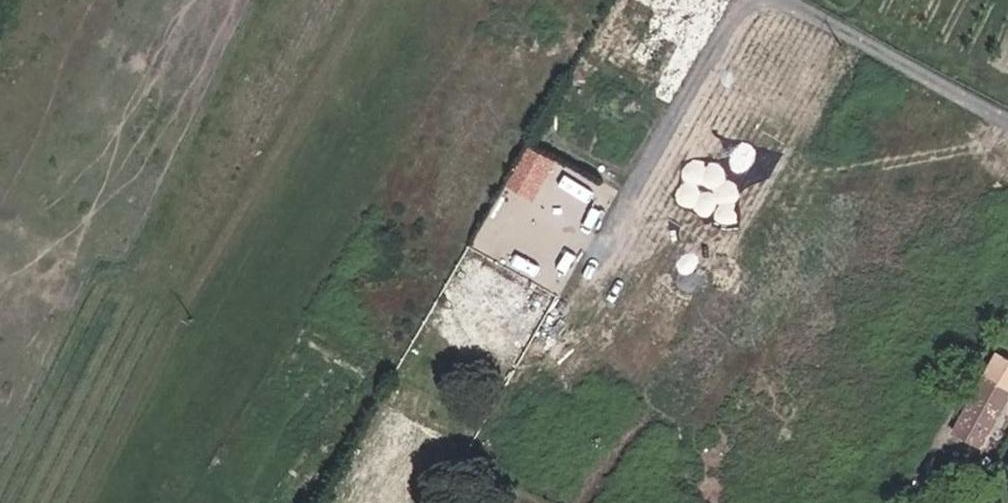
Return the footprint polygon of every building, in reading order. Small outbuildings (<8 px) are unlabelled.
[(1007,396),(1007,364),(997,358),(956,431),(980,446),(1007,396)]
